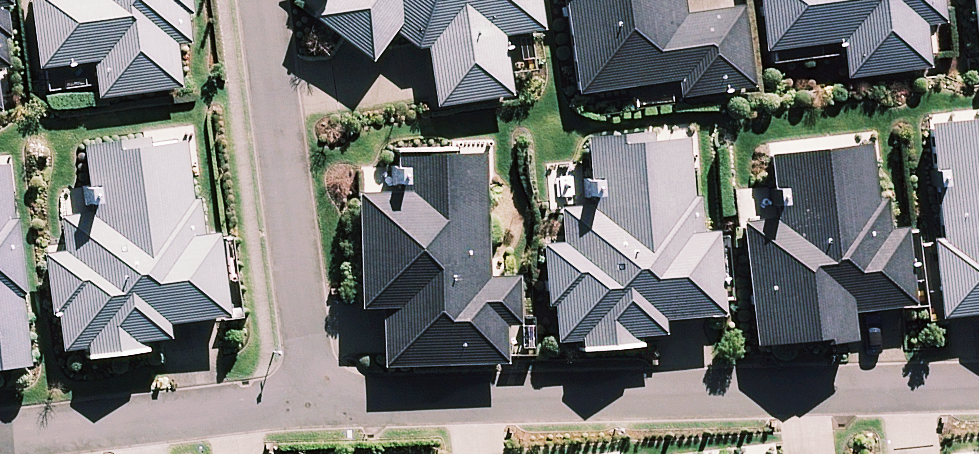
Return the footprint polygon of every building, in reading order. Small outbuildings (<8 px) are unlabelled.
[(10,68),(2,10),(12,8),(11,0),(0,0),(0,69),(10,68)] [(44,67),(95,60),(100,97),(181,85),(175,46),(192,44),(185,0),(34,0),(44,67)] [(311,15),(364,55),(386,25),(413,46),(425,44),(434,106),(504,98),(496,34),(537,29),(534,0),(323,0),(311,15)] [(751,87),(741,6),(680,14),(678,0),(566,0),(577,91),(677,80),(679,96),(751,87)] [(771,51),(845,42),(849,75),(927,66),(923,26),(943,24),(940,0),(765,0),(771,51)] [(930,126),(943,240),(934,241),(942,315),(976,311),(977,318),(978,318),(978,120),(930,126)] [(661,318),(720,313),(714,234),(695,236),(687,142),(648,145),(647,133),(588,138),(594,208),(565,211),(568,244),(544,246),(549,302),(556,301),(558,326),(579,324),(581,347),(635,343),(635,335),(662,333),(661,318)] [(201,239),(189,141),(81,154),(89,216),(68,219),(72,248),(54,250),(66,354),(165,342),(163,323),(227,315),(218,237),(201,239)] [(865,145),(774,156),(781,221),(744,226),(758,346),(852,335),(850,310),(909,303),(901,233),(887,235),(883,201),(872,202),(865,145)] [(486,276),(484,152),(393,154),(394,195),(362,196),(364,313),(380,312),(381,365),(499,363),(498,323),(518,323),(517,275),(486,276)] [(11,168),(0,169),(0,375),(31,372),(11,168)]
